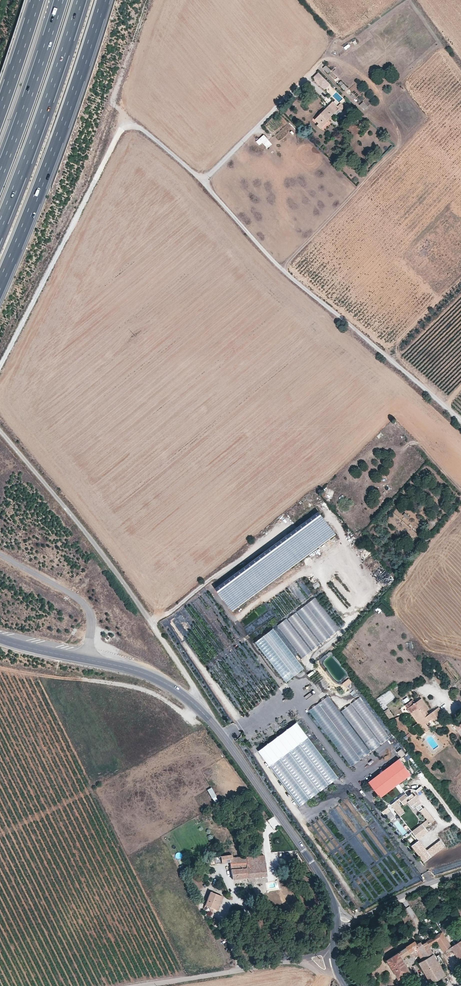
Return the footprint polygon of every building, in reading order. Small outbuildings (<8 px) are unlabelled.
[(325,83),(322,87),(324,89),(331,83),(326,78),(323,81),(325,83)] [(341,80),(338,83),(344,90),(347,86),(341,80)] [(364,110),(368,106),(363,100),(359,104),(364,110)] [(316,119),(320,123),(318,125),(321,129),(332,117),(332,116),(342,104),(341,103),(338,106),(333,101),(316,119)] [(256,140),(259,145),(262,142),(267,148),(272,143),(264,133),(256,140)] [(319,512),(212,585),(228,609),(336,537),(319,512)] [(316,589),(321,585),(317,581),(312,585),(316,589)] [(316,597),(277,625),(291,645),(289,646),(299,660),(340,630),(316,597)] [(261,617),(262,616),(266,621),(274,614),(265,603),(256,611),(261,617)] [(375,609),(379,613),(385,607),(382,603),(375,609)] [(303,668),(273,627),(254,641),(285,682),(303,668)] [(349,678),(342,683),(345,687),(352,682),(349,678)] [(309,708),(349,766),(392,736),(376,712),(375,713),(363,695),(340,711),(329,695),(309,708)] [(437,718),(443,713),(439,707),(430,713),(427,715),(424,711),(427,709),(428,709),(421,699),(407,709),(410,713),(412,711),(419,721),(423,718),(426,722),(431,719),(432,720),(436,717),(437,718)] [(387,708),(384,711),(389,719),(393,716),(387,708)] [(412,711),(410,713),(424,733),(430,729),(426,722),(423,718),(419,721),(412,711)] [(451,722),(460,736),(460,723),(457,726),(453,720),(451,722)] [(258,748),(297,805),(338,778),(299,721),(258,748)] [(397,752),(401,757),(406,754),(402,748),(397,752)] [(399,758),(369,781),(381,796),(411,773),(399,758)] [(207,789),(214,802),(218,799),(211,787),(207,789)] [(390,805),(399,817),(404,813),(398,805),(401,803),(403,805),(407,802),(410,807),(414,804),(416,807),(419,805),(420,804),(414,796),(413,797),(411,794),(407,797),(405,794),(390,805)] [(427,832),(424,828),(434,820),(424,807),(422,809),(420,811),(427,820),(412,832),(417,839),(427,832)] [(229,858),(233,857),(233,854),(220,856),(221,862),(221,863),(230,861),(229,858)] [(263,854),(246,856),(247,878),(266,876),(263,854)] [(246,856),(233,857),(229,858),(230,861),(232,880),(247,878),(246,856)] [(210,892),(204,905),(216,910),(222,896),(210,892)] [(410,906),(406,908),(414,922),(418,919),(410,906)] [(442,932),(419,945),(426,958),(433,954),(429,946),(437,941),(443,950),(450,946),(442,932)] [(419,945),(415,940),(406,946),(409,952),(416,949),(423,961),(426,958),(419,945)] [(460,962),(460,940),(451,946),(460,962)] [(406,946),(398,951),(402,956),(409,952),(406,946)] [(402,956),(398,951),(387,959),(399,978),(410,971),(402,957),(402,956)] [(433,954),(426,958),(423,961),(421,961),(419,963),(425,973),(432,969),(429,964),(437,960),(433,954)] [(432,969),(425,973),(430,983),(445,974),(437,960),(429,964),(432,969)]
